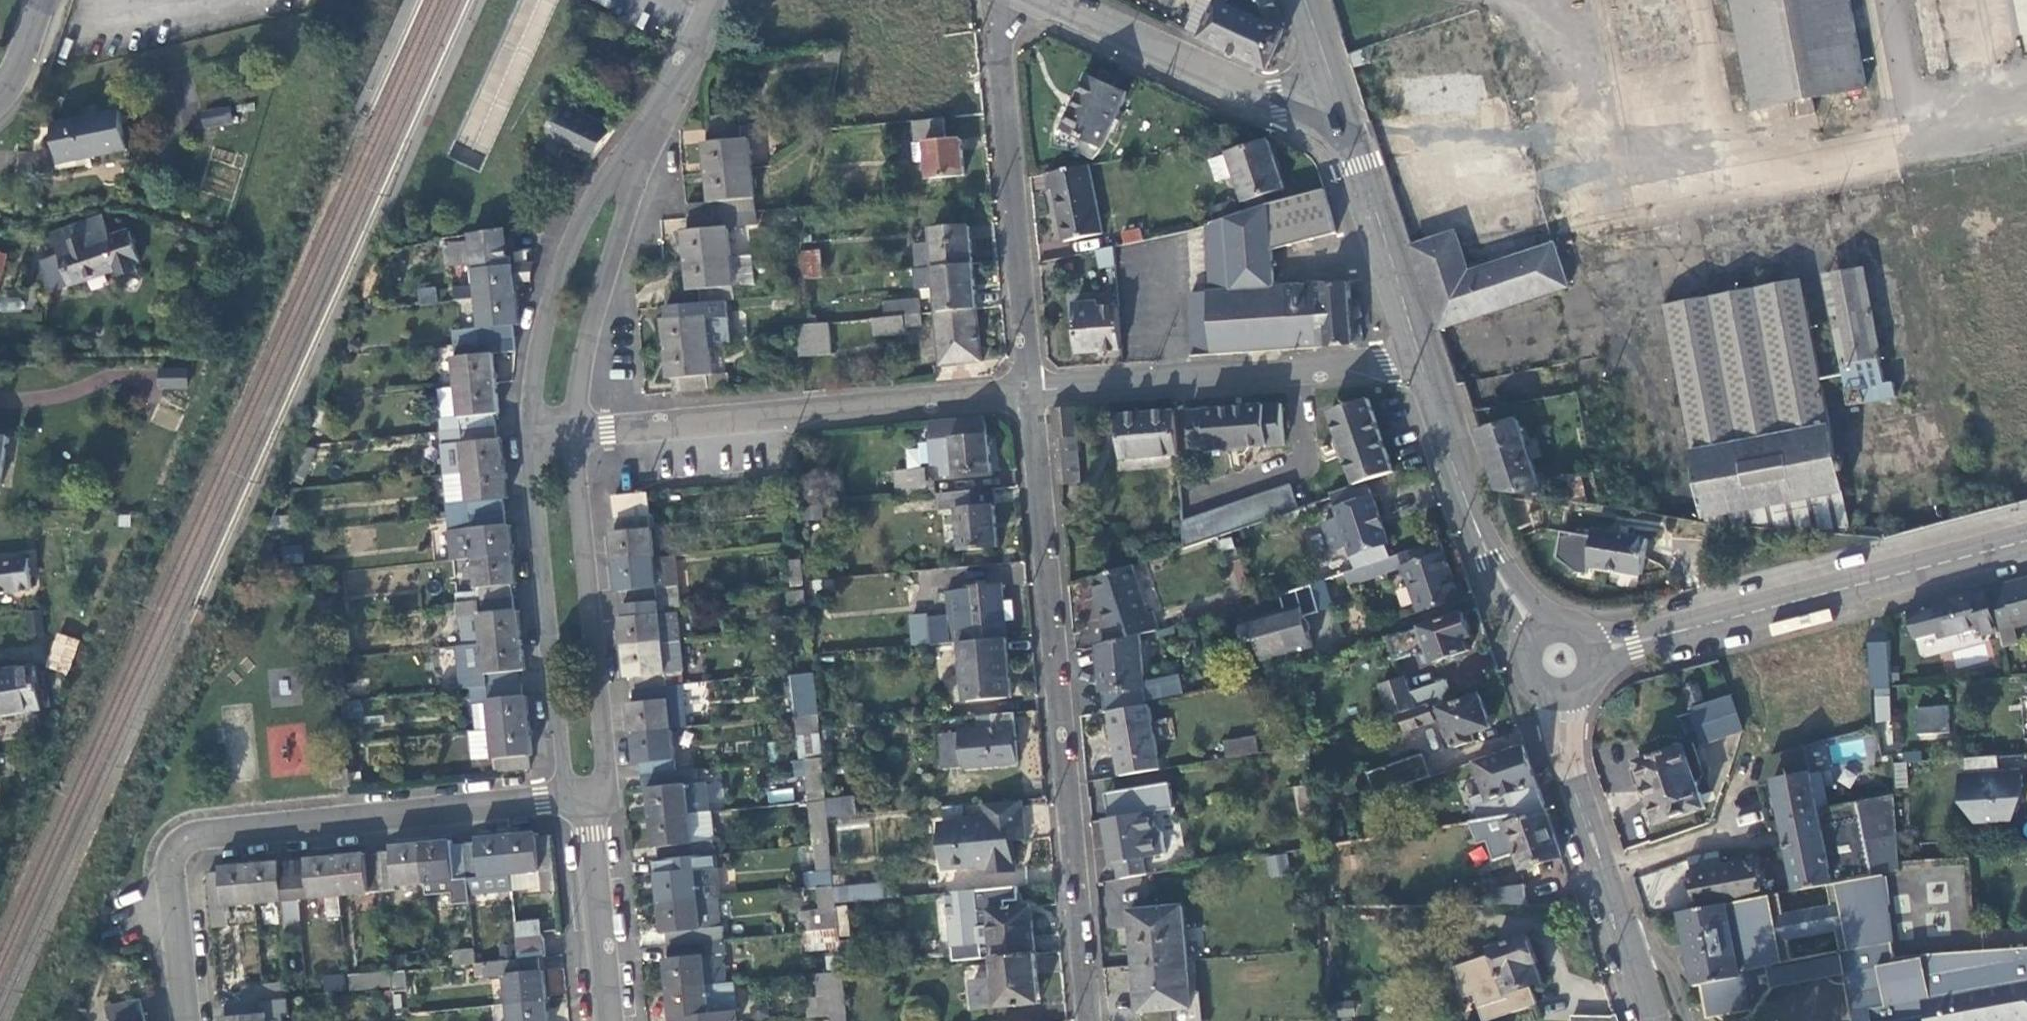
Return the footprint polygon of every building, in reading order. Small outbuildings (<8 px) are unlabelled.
[(1287,32),(1275,0),(1199,0),(1185,29),(1201,36),(1200,39),(1269,70),(1287,32)] [(1754,109),(1792,102),(1814,97),(1867,87),(1850,0),(1732,0),(1754,109)] [(1103,147),(1122,93),(1079,78),(1070,106),(1061,132),(1103,147)] [(1817,113),(1814,97),(1792,102),(1795,117),(1817,113)] [(565,149),(588,160),(604,144),(618,130),(565,105),(544,149),(561,158),(565,149)] [(207,127),(234,123),(232,108),(204,113),(207,127)] [(128,151),(121,111),(54,124),(62,164),(128,151)] [(945,143),(943,121),(913,124),(915,147),(925,146),(927,163),(929,181),(964,178),(962,157),(961,142),(945,143)] [(740,138),(738,124),(700,128),(701,143),(699,143),(700,157),(702,173),(748,169),(745,138),(740,138)] [(1234,173),(1248,215),(1287,201),(1267,143),(1218,159),(1224,177),(1234,173)] [(917,164),(927,163),(925,146),(915,147),(917,164)] [(1090,171),(1089,168),(1046,176),(1047,179),(1090,171)] [(705,203),(682,206),(683,219),(721,215),(719,201),(751,198),(748,169),(702,173),(703,190),(705,203)] [(1101,234),(1090,171),(1047,179),(1049,193),(1055,191),(1059,212),(1064,241),(1101,234)] [(1271,256),(1334,232),(1321,190),(1287,201),(1248,215),(1206,229),(1211,297),(1190,300),(1194,360),(1353,350),(1349,288),(1274,293),(1271,256)] [(748,224),(747,213),(721,215),(683,219),(685,231),(681,231),(682,242),(684,262),(728,257),(725,226),(748,224)] [(42,262),(51,292),(119,270),(121,275),(137,270),(135,264),(140,263),(130,231),(110,237),(103,216),(54,234),(61,256),(42,262)] [(932,242),(935,270),(972,267),(970,246),(969,229),(931,233),(932,242)] [(1458,230),(1413,245),(1441,331),(1568,286),(1552,241),(1472,269),(1458,230)] [(479,237),(480,242),(501,240),(500,233),(479,237)] [(451,289),(452,304),(473,302),(511,298),(510,286),(507,267),(504,267),(503,254),(501,240),(480,242),(439,246),(441,268),(469,265),(472,287),(451,289)] [(911,244),(913,272),(935,270),(932,242),(911,244)] [(1110,245),(1094,249),(1098,268),(1114,265),(1110,245)] [(0,253),(0,288),(9,255),(0,253)] [(804,258),(800,259),(795,283),(824,280),(821,253),(804,255),(804,258)] [(753,285),(750,255),(728,257),(684,262),(686,277),(687,292),(664,294),(665,307),(701,303),(725,300),(724,288),(753,285)] [(528,264),(507,267),(510,286),(526,284),(528,264)] [(936,288),(940,316),(978,312),(974,287),(972,267),(935,270),(913,272),(912,272),(913,290),(936,288)] [(1826,275),(1844,365),(1879,358),(1881,358),(1863,268),(1826,275)] [(1667,307),(1710,522),(1761,528),(1852,537),(1801,280),(1667,307)] [(434,285),(416,288),(418,305),(437,302),(434,285)] [(451,332),(452,346),(511,339),(510,328),(515,328),(513,312),(511,298),(473,302),(476,330),(451,332)] [(725,300),(701,303),(665,307),(667,320),(662,320),(663,332),(665,351),(709,346),(729,344),(725,300)] [(886,308),(887,321),(905,319),(921,317),(920,304),(886,308)] [(1078,356),(1121,352),(1118,308),(1097,310),(1096,305),(1074,307),(1078,356)] [(980,337),(978,312),(940,316),(936,316),(941,368),(982,364),(980,337)] [(922,329),(921,317),(905,319),(906,330),(922,329)] [(906,336),(906,330),(905,319),(887,321),(874,322),(876,339),(906,336)] [(833,356),(830,326),(798,329),(799,337),(801,359),(833,356)] [(450,358),(453,389),(490,385),(488,370),(487,356),(512,352),(511,339),(452,346),(453,358),(450,358)] [(1457,343),(1446,346),(1458,384),(1465,383),(1469,381),(1457,343)] [(673,381),(674,392),(723,388),(722,375),(712,376),(709,346),(665,351),(667,368),(668,381),(673,381)] [(1843,365),(1851,406),(1896,397),(1892,381),(1884,382),(1879,358),(1844,365),(1843,365)] [(189,370),(162,370),(162,388),(189,388),(189,370)] [(436,420),(437,434),(491,429),(490,415),(493,415),(491,399),(490,385),(453,389),(435,392),(437,419),(436,420)] [(1331,415),(1355,488),(1393,475),(1368,403),(1331,415)] [(1284,449),(1281,410),(1188,417),(1191,456),(1284,449)] [(1080,487),(1074,411),(1052,412),(1056,456),(1059,489),(1080,487)] [(1105,465),(1176,459),(1173,415),(1102,421),(1104,446),(1098,446),(1099,452),(1104,451),(1105,465)] [(989,446),(987,417),(929,422),(933,465),(941,464),(942,479),(992,474),(989,446)] [(1519,421),(1482,433),(1492,462),(1501,490),(1543,497),(1519,421)] [(458,444),(461,476),(499,472),(497,454),(496,442),(492,442),(491,429),(437,434),(438,446),(458,444)] [(443,504),(445,520),(500,515),(499,501),(503,501),(499,472),(461,476),(440,477),(443,504)] [(896,475),(899,500),(931,497),(928,472),(896,475)] [(1556,478),(1560,500),(1587,505),(1587,503),(1582,474),(1556,478)] [(795,487),(794,478),(769,480),(770,489),(795,487)] [(814,505),(812,482),(801,483),(804,506),(814,505)] [(1288,487),(1181,524),(1183,551),(1230,535),(1244,530),(1249,529),(1282,517),(1297,512),(1288,487)] [(996,520),(994,492),(941,496),(942,514),(959,512),(963,553),(999,549),(996,520)] [(651,516),(649,494),(612,498),(613,520),(651,516)] [(1349,549),(1357,572),(1390,561),(1385,547),(1390,546),(1382,522),(1373,498),(1336,512),(1339,521),(1323,526),(1333,554),(1349,549)] [(1314,517),(1311,507),(1297,512),(1282,517),(1286,527),(1314,517)] [(467,532),(470,561),(508,557),(506,537),(505,526),(501,526),(500,515),(445,520),(446,534),(467,532)] [(654,516),(651,516),(613,520),(614,532),(610,533),(612,545),(614,564),(655,560),(651,529),(655,528),(654,516)] [(1650,540),(1597,531),(1596,539),(1565,533),(1560,558),(1570,559),(1569,565),(1580,567),(1579,572),(1591,574),(1592,566),(1616,570),(1644,575),(1650,540)] [(446,534),(449,563),(470,561),(467,532),(446,534)] [(1449,573),(1439,543),(1398,558),(1402,570),(1418,615),(1459,600),(1449,573)] [(470,561),(474,602),(508,599),(506,587),(510,586),(509,573),(508,557),(470,561)] [(0,562),(0,593),(33,590),(29,558),(0,562)] [(680,600),(676,558),(655,560),(614,564),(615,581),(616,592),(619,592),(621,605),(680,600)] [(1332,582),(1336,593),(1348,589),(1402,570),(1398,558),(1390,561),(1357,572),(1332,582)] [(1153,616),(1139,566),(1096,580),(1101,599),(1104,610),(1102,610),(1107,630),(1105,630),(1110,645),(1138,638),(1160,632),(1155,615),(1153,616)] [(2015,583),(1991,589),(1992,593),(1984,595),(1994,631),(2026,622),(2026,580),(2015,583)] [(1323,581),(1311,584),(1317,606),(1328,603),(1323,581)] [(965,592),(970,644),(1007,641),(1006,624),(1016,623),(1014,603),(1004,604),(1003,587),(965,590),(965,592)] [(1318,617),(1311,589),(1302,593),(1280,601),(1284,615),(1250,625),(1253,636),(1248,638),(1245,642),(1245,649),(1249,652),(1253,653),(1257,654),(1261,665),(1312,651),(1310,644),(1308,637),(1305,638),(1303,631),(1305,628),(1303,621),(1318,617)] [(1352,600),(1348,589),(1336,593),(1340,604),(1352,600)] [(963,645),(970,644),(965,592),(948,594),(950,620),(952,646),(963,645)] [(1976,629),(1979,637),(1980,640),(1995,636),(1994,631),(1984,595),(1969,599),(1968,595),(1942,602),(1903,613),(1912,641),(1933,635),(1935,640),(1976,629)] [(474,602),(479,646),(517,642),(514,623),(513,611),(509,611),(508,599),(474,602)] [(681,608),(680,600),(621,605),(622,618),(619,619),(620,633),(622,650),(680,644),(677,613),(681,608)] [(46,634),(43,612),(28,613),(31,636),(46,634)] [(1466,629),(1461,616),(1410,634),(1414,643),(1423,640),(1432,666),(1468,654),(1464,641),(1469,639),(1466,629)] [(932,621),(934,648),(952,646),(950,620),(932,621)] [(70,674),(77,638),(54,634),(47,669),(70,674)] [(1883,635),(1864,635),(1867,695),(1885,693),(1885,691),(1883,645),(1883,635)] [(1410,659),(1402,637),(1386,642),(1395,664),(1410,659)] [(1142,689),(1138,638),(1110,645),(1096,648),(1098,670),(1100,694),(1142,689)] [(1013,699),(1007,641),(970,644),(963,645),(968,703),(1013,699)] [(467,681),(468,690),(517,685),(516,672),(520,671),(518,659),(517,642),(479,646),(482,676),(469,677),(467,681)] [(683,674),(680,644),(622,650),(624,667),(625,677),(628,678),(629,691),(682,686),(681,674),(683,674)] [(467,678),(469,677),(482,676),(479,646),(467,647),(464,648),(467,678)] [(0,672),(0,718),(44,710),(36,666),(0,672)] [(796,689),(817,686),(816,674),(795,676),(796,689)] [(1405,679),(1400,680),(1382,687),(1393,717),(1400,714),(1416,709),(1410,695),(1405,679)] [(456,682),(456,692),(466,690),(468,690),(467,681),(456,682)] [(1446,683),(1410,695),(1416,709),(1441,700),(1451,697),(1446,683)] [(469,704),(472,734),(525,728),(523,707),(522,697),(518,697),(517,685),(468,690),(466,690),(467,704),(469,704)] [(686,728),(682,686),(629,691),(630,703),(628,704),(629,716),(631,734),(670,730),(686,728)] [(1685,691),(1703,743),(1743,730),(1731,698),(1698,709),(1696,701),(1702,698),(1698,687),(1685,691)] [(1445,710),(1441,700),(1416,709),(1400,714),(1407,733),(1435,724),(1434,721),(1444,717),(1456,749),(1474,743),(1472,737),(1491,730),(1484,712),(1479,698),(1445,710)] [(1116,746),(1122,780),(1161,773),(1148,704),(1109,713),(1116,746)] [(1914,706),(1913,733),(1948,734),(1949,706),(1914,706)] [(1016,741),(1014,715),(993,717),(994,731),(961,735),(965,770),(1018,765),(1016,741)] [(801,734),(822,732),(820,716),(799,718),(800,734),(801,734)] [(490,760),(491,775),(525,772),(524,760),(525,757),(528,756),(527,744),(525,728),(472,734),(466,734),(468,763),(490,760)] [(674,773),(670,730),(631,734),(632,750),(634,763),(636,763),(638,777),(674,773)] [(801,734),(804,760),(807,760),(824,758),(822,732),(801,734)] [(943,772),(965,770),(961,735),(940,737),(943,772)] [(1262,755),(1258,740),(1226,745),(1228,760),(1262,755)] [(1702,767),(1695,746),(1664,756),(1638,765),(1649,795),(1659,825),(1706,809),(1693,770),(1702,767)] [(1310,761),(1308,747),(1295,749),(1298,763),(1310,761)] [(1492,803),(1499,820),(1518,817),(1520,823),(1545,814),(1533,778),(1522,747),(1472,764),(1487,805),(1492,803)] [(1367,773),(1375,795),(1430,777),(1423,755),(1367,773)] [(807,760),(811,804),(827,803),(824,758),(807,760)] [(1996,773),(1995,758),(1980,760),(1981,774),(1996,773)] [(1903,790),(1902,766),(1888,767),(1889,791),(1903,790)] [(347,789),(346,775),(346,771),(330,773),(331,791),(347,789)] [(691,785),(690,772),(674,773),(638,777),(640,789),(648,789),(649,800),(651,819),(708,813),(709,813),(706,784),(691,785)] [(1981,774),(1955,776),(1957,801),(1970,824),(2008,822),(2018,800),(2013,798),(2018,786),(2017,778),(2016,772),(1996,773),(1981,774)] [(357,774),(346,775),(347,789),(358,788),(357,774)] [(1776,782),(1784,825),(1819,818),(1817,811),(1826,809),(1820,774),(1776,782)] [(1300,816),(1321,813),(1317,786),(1296,790),(1300,816)] [(766,791),(768,803),(794,801),(793,788),(766,791)] [(1886,799),(1854,804),(1863,841),(1893,836),(1886,799)] [(811,804),(815,847),(831,845),(827,803),(811,804)] [(1024,821),(1023,804),(986,807),(987,822),(941,826),(945,870),(991,866),(991,874),(1014,872),(1014,865),(1000,866),(997,832),(1025,830),(1024,821)] [(1784,825),(1797,893),(1827,887),(1884,875),(1898,873),(1897,863),(1893,836),(1863,841),(1854,804),(1826,809),(1817,811),(1819,818),(1784,825)] [(711,843),(708,813),(651,819),(653,837),(654,848),(658,848),(659,861),(715,855),(714,842),(711,843)] [(1521,874),(1561,860),(1552,834),(1545,814),(1520,823),(1505,828),(1521,874)] [(1156,815),(1105,824),(1108,842),(1111,861),(1118,860),(1119,869),(1121,883),(1148,878),(1146,861),(1168,858),(1165,836),(1159,831),(1156,815)] [(1026,841),(1025,830),(997,832),(1000,866),(1014,865),(1012,842),(1026,841)] [(540,894),(553,893),(548,838),(534,838),(534,834),(523,835),(504,837),(508,875),(538,872),(539,892),(540,894)] [(466,896),(509,892),(508,875),(504,837),(485,838),(473,839),(473,844),(461,845),(466,896)] [(448,842),(419,845),(423,882),(424,894),(425,899),(448,898),(451,920),(468,919),(467,904),(466,896),(461,845),(448,846),(448,842)] [(390,886),(423,882),(419,845),(401,846),(387,847),(388,853),(377,854),(381,892),(391,892),(390,886)] [(805,872),(806,891),(821,890),(836,888),(831,845),(815,847),(817,871),(805,872)] [(340,896),(381,892),(377,854),(355,855),(336,857),(340,896)] [(721,899),(715,855),(659,861),(659,873),(656,874),(657,886),(659,905),(718,899),(721,899)] [(1267,874),(1287,874),(1287,855),(1267,855),(1267,874)] [(1693,882),(1699,912),(1730,906),(1723,869),(1720,855),(1689,861),(1693,882)] [(329,917),(342,915),(340,896),(336,857),(320,859),(306,860),(307,864),(293,865),(297,901),(327,898),(329,917)] [(1118,860),(1111,861),(1112,870),(1119,869),(1118,860)] [(285,923),(299,922),(297,901),(293,865),(280,866),(280,862),(267,864),(250,865),(254,905),(283,902),(285,923)] [(1756,863),(1723,869),(1730,906),(1763,899),(1756,863)] [(225,907),(254,905),(250,865),(231,867),(220,868),(220,873),(208,874),(213,928),(227,927),(225,907)] [(510,895),(539,892),(538,872),(508,875),(509,892),(510,895)] [(1682,915),(1697,986),(1704,985),(1709,1007),(1709,1010),(1711,1013),(1712,1016),(1714,1018),(1716,1020),(1717,1020),(1745,1020),(1746,1020),(1748,1018),(1750,1016),(1772,984),(1809,977),(1813,971),(1827,980),(1829,981),(1832,982),(1834,983),(1837,984),(1840,984),(1843,984),(1846,984),(1853,1020),(2026,1020),(2026,948),(1913,957),(1896,957),(1884,875),(1827,887),(1831,906),(1783,916),(1779,896),(1763,899),(1730,906),(1699,912),(1682,915)] [(1119,900),(1145,895),(1142,882),(1117,887),(1119,900)] [(887,901),(885,885),(836,889),(838,905),(887,901)] [(1498,907),(1527,907),(1527,886),(1498,886),(1498,907)] [(836,889),(836,888),(821,890),(823,912),(804,913),(806,934),(807,933),(840,930),(838,910),(838,905),(836,889)] [(718,899),(659,905),(661,933),(665,933),(667,947),(723,941),(722,928),(721,928),(718,899)] [(995,957),(996,960),(1037,956),(1035,932),(1033,908),(980,913),(982,931),(977,931),(979,958),(995,957)] [(1187,963),(1182,908),(1172,908),(1131,912),(1133,939),(1136,967),(1187,963)] [(514,939),(539,936),(537,919),(512,921),(514,939)] [(809,950),(842,947),(840,930),(807,933),(809,950)] [(541,959),(539,936),(514,939),(515,961),(535,959),(541,959)] [(1540,1007),(1534,991),(1545,987),(1537,967),(1540,967),(1535,954),(1529,940),(1494,953),(1496,959),(1461,973),(1466,987),(1475,984),(1489,1020),(1504,1020),(1540,1007)] [(725,956),(723,941),(667,947),(668,958),(664,959),(667,992),(705,988),(702,958),(724,956),(725,956)] [(473,949),(452,949),(452,965),(473,965),(473,949)] [(702,958),(705,988),(727,986),(724,956),(702,958)] [(1040,981),(1037,956),(996,960),(996,964),(983,966),(984,972),(974,973),(978,1012),(1042,1006),(1040,981)] [(488,977),(491,1008),(543,1003),(541,983),(539,972),(536,972),(535,959),(515,961),(474,965),(475,975),(485,974),(485,978),(488,977)] [(1191,1010),(1187,963),(1136,967),(1138,989),(1140,1015),(1191,1010)] [(349,977),(351,992),(387,988),(385,974),(349,977)] [(816,977),(820,1020),(838,1019),(848,1018),(844,975),(816,977)] [(329,979),(330,994),(349,992),(348,977),(329,979)] [(280,983),(262,986),(263,1000),(281,998),(280,983)] [(243,987),(245,1001),(263,1000),(262,986),(243,987)] [(732,986),(727,986),(705,988),(667,992),(669,1007),(670,1019),(673,1019),(673,1020),(730,1020),(729,1012),(735,1011),(732,986)] [(222,1014),(223,1020),(282,1020),(281,1013),(287,1012),(286,998),(281,998),(263,1000),(245,1001),(225,1004),(226,1013),(222,1014)] [(145,1013),(140,999),(109,1007),(112,1020),(147,1020),(145,1013)] [(545,1020),(544,1009),(543,1003),(491,1008),(492,1020),(545,1020)]
